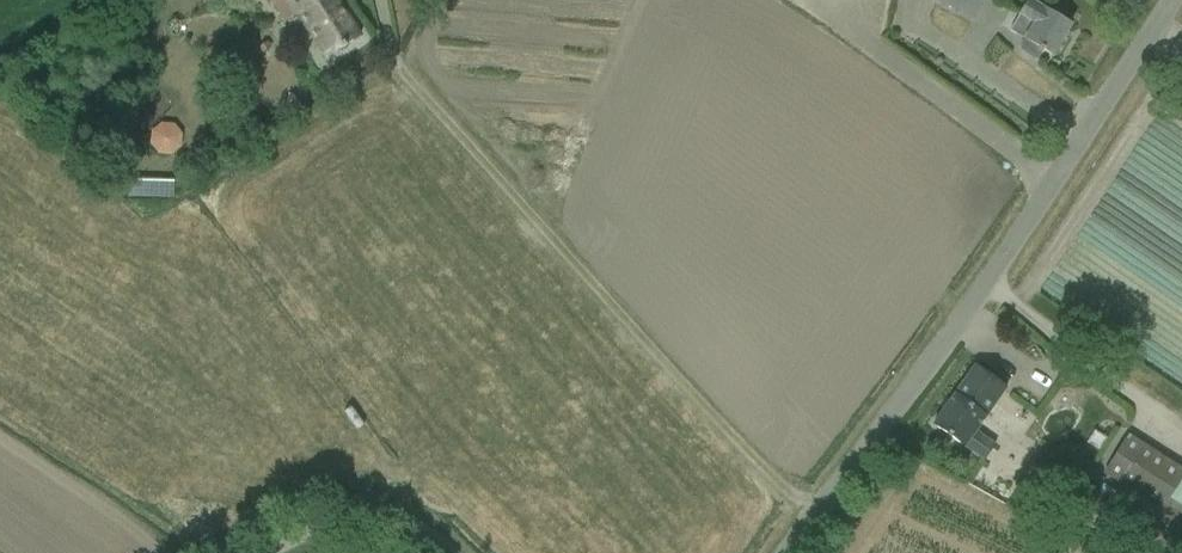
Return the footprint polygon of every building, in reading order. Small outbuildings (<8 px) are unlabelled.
[(284,23),(295,17),(324,63),(336,56),(362,39),(345,11),(338,0),(269,0),(284,23)] [(978,16),(980,12),(985,0),(931,0),(975,23),(978,16)] [(1009,32),(1024,40),(1020,47),(1021,54),(1033,61),(1039,58),(1043,51),(1052,56),(1063,38),(1062,37),(1068,26),(1069,27),(1070,26),(1028,1),(1009,32)] [(141,184),(140,204),(184,205),(185,185),(141,184)] [(982,461),(993,446),(976,434),(1007,390),(974,367),(933,425),(982,461)] [(1108,495),(1033,455),(1017,486),(1100,535),(1116,505),(1175,545),(1181,535),(1181,472),(1128,435),(1103,476),(1114,483),(1108,495)]
